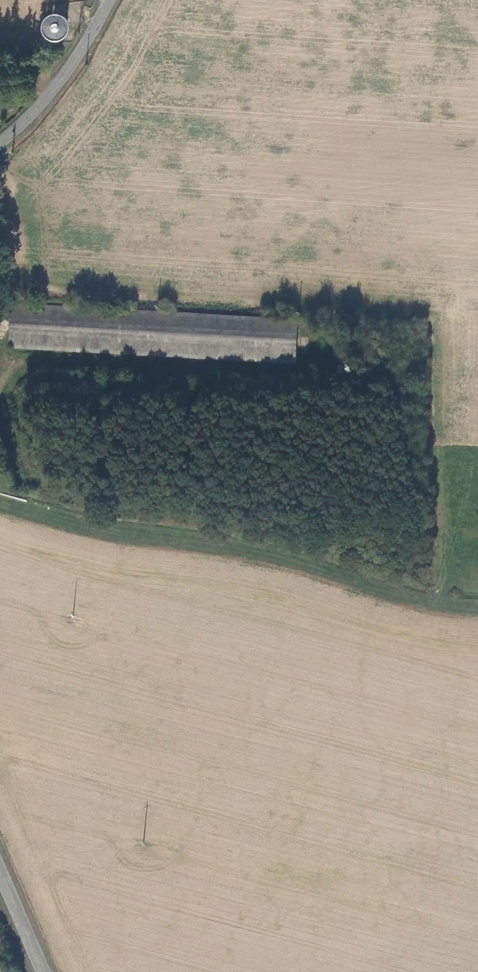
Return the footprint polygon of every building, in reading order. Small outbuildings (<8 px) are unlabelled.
[(61,16),(60,16),(58,16),(56,17),(55,18),(54,19),(53,21),(53,23),(53,24),(53,26),(56,29),(59,30),(60,30),(62,29),(64,29),(65,27),(66,26),(67,24),(67,22),(66,21),(66,19),(65,18),(61,16)] [(296,365),(298,320),(10,304),(8,348),(296,365)]
